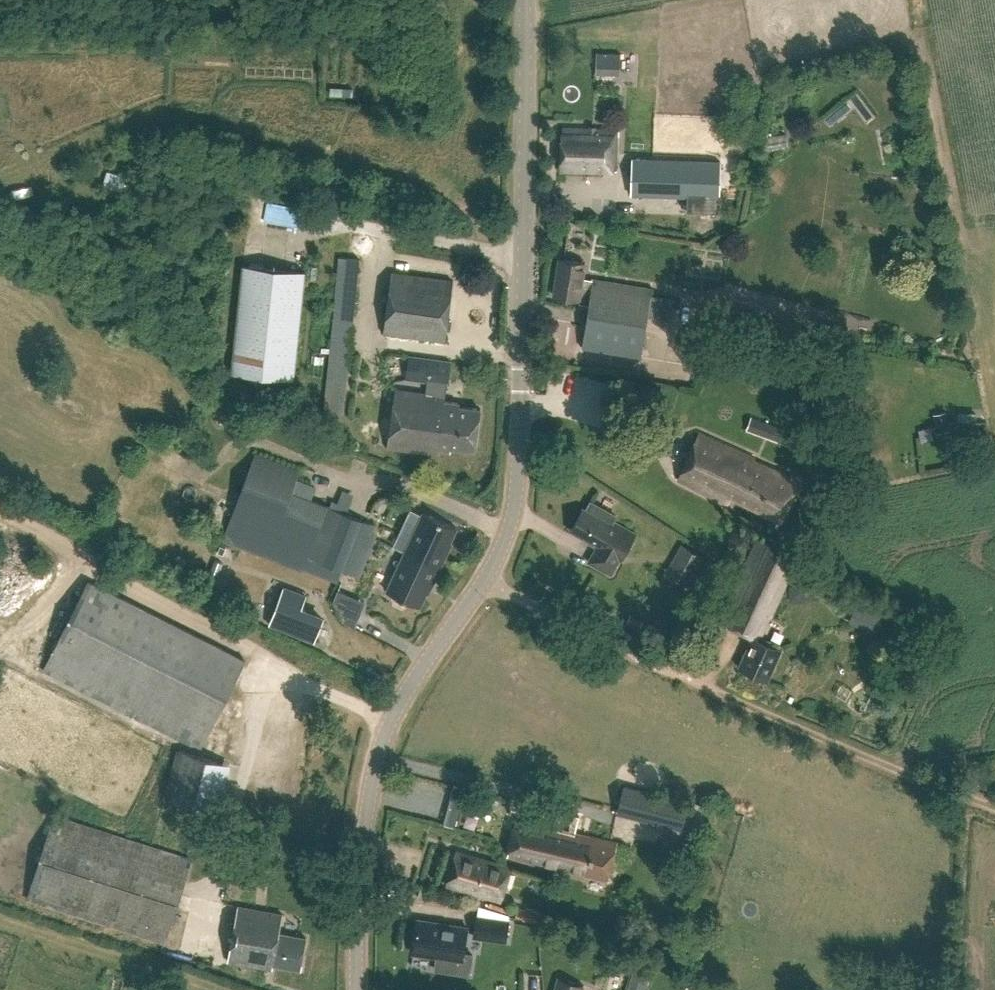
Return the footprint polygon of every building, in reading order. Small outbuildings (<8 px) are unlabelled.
[(598,73),(624,73),(624,56),(598,56),(598,73)] [(619,130),(564,128),(563,134),(562,169),(618,171),(619,130)] [(771,137),(773,149),(791,147),(789,135),(771,137)] [(632,158),(631,195),(703,197),(704,161),(632,158)] [(341,257),(329,413),(350,414),(362,259),(341,257)] [(586,263),(560,259),(554,295),(580,300),(580,299),(590,300),(582,348),(641,357),(653,289),(592,279),(592,280),(583,279),(586,263)] [(304,270),(242,263),(230,372),(293,379),(304,270)] [(392,272),(383,335),(448,343),(456,280),(392,272)] [(678,319),(678,298),(654,297),(653,318),(678,319)] [(105,326),(88,330),(91,340),(108,336),(105,326)] [(405,376),(407,356),(392,354),(390,374),(405,376)] [(451,361),(410,356),(407,377),(427,380),(426,392),(396,389),(388,448),(438,454),(439,449),(451,450),(452,447),(464,449),(465,449),(475,450),(481,408),(464,406),(459,405),(460,402),(446,400),(451,361)] [(948,412),(936,415),(941,431),(952,428),(948,412)] [(803,436),(751,416),(746,430),(798,449),(803,436)] [(921,429),(923,440),(938,438),(937,427),(921,429)] [(754,458),(699,434),(679,479),(727,504),(731,496),(780,521),(799,482),(753,461),(754,458)] [(300,471),(256,454),(223,540),(303,571),(304,568),(338,581),(343,570),(360,576),(376,535),(373,534),(377,524),(294,492),(300,471)] [(582,508),(571,529),(598,544),(589,561),(611,574),(621,557),(623,558),(636,533),(614,521),(618,515),(590,500),(585,510),(582,508)] [(425,506),(406,546),(440,562),(448,546),(446,546),(457,521),(425,506)] [(797,557),(756,538),(718,620),(752,636),(739,666),(768,679),(782,649),(759,639),(797,557)] [(406,546),(387,585),(420,600),(431,576),(433,577),(440,562),(406,546)] [(209,576),(204,590),(213,594),(219,579),(209,576)] [(246,660),(88,580),(47,661),(43,670),(201,749),(246,660)] [(306,595),(284,586),(269,624),(313,642),(323,617),(301,608),(306,595)] [(165,800),(216,814),(230,764),(179,750),(165,800)] [(706,806),(623,784),(616,812),(681,829),(684,818),(702,823),(706,806)] [(192,858),(55,814),(28,899),(165,942),(192,858)] [(575,830),(517,817),(508,855),(532,860),(532,857),(587,869),(586,872),(609,877),(617,840),(595,835),(594,837),(575,832),(575,830)] [(506,865),(450,849),(441,881),(487,895),(491,881),(501,883),(506,865)] [(283,914),(239,906),(229,961),(273,969),(274,964),(301,969),(307,937),(280,932),(283,914)] [(505,919),(472,914),(469,934),(502,939),(505,919)] [(462,924),(413,917),(408,950),(458,957),(462,924)] [(659,974),(646,969),(638,989),(653,989),(659,974)] [(559,974),(553,989),(580,989),(583,982),(559,974)]
